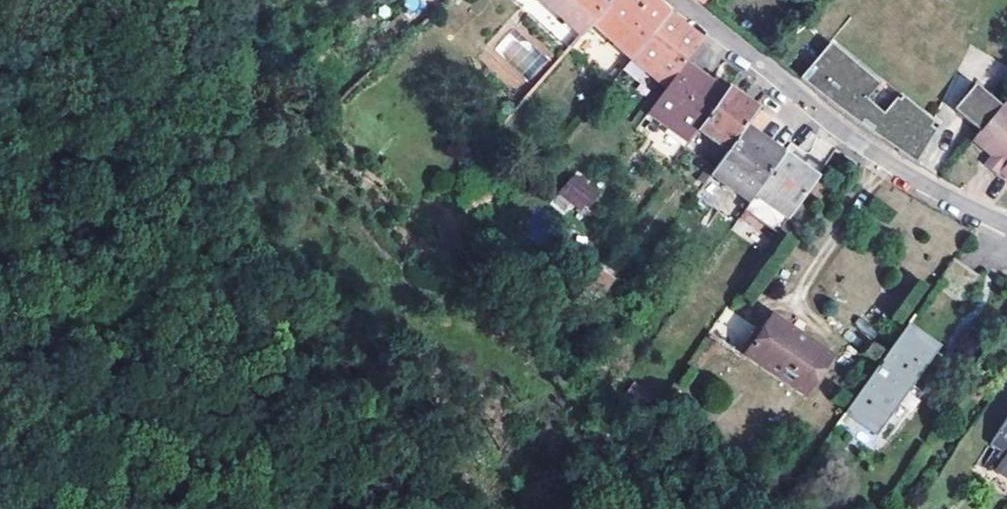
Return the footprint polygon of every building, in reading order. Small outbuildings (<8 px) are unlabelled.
[(438,0),(435,0),(430,6),(436,11),(443,4),(438,0)] [(582,38),(592,26),(614,0),(541,0),(582,38)] [(652,0),(614,0),(592,26),(631,59),(668,15),(663,10),(652,0)] [(668,15),(631,59),(667,89),(684,65),(702,42),(675,20),(668,15)] [(825,50),(800,85),(851,127),(877,143),(886,131),(920,156),(941,126),(899,96),(884,117),(866,105),(878,89),(825,50)] [(697,74),(684,65),(667,89),(650,114),(690,144),(699,130),(724,95),(714,88),(707,82),(699,83),(693,78),(697,74)] [(700,70),(697,74),(693,78),(699,83),(707,82),(714,88),(717,83),(700,70)] [(1002,105),(975,83),(954,110),(980,131),(1002,105)] [(728,90),(724,95),(699,130),(726,151),(744,127),(756,109),(733,94),(728,90)] [(1005,101),(1002,105),(980,131),(973,139),(988,152),(992,155),(984,165),(998,176),(1001,172),(1006,178),(1006,103),(1005,101)] [(744,127),(726,151),(712,171),(751,201),(782,157),(752,134),(744,127)] [(743,212),(777,235),(820,173),(805,163),(803,166),(801,169),(782,157),(751,201),(743,212)] [(573,171),(559,195),(587,212),(601,187),(573,171)] [(741,213),(731,229),(753,242),(763,226),(741,213)] [(977,274),(951,256),(934,282),(959,299),(977,274)] [(803,397),(827,362),(767,321),(744,356),(803,397)] [(932,349),(902,328),(846,409),(875,430),(887,414),(897,421),(911,402),(900,395),(932,349)] [(995,441),(1006,449),(1006,423),(995,441)]
